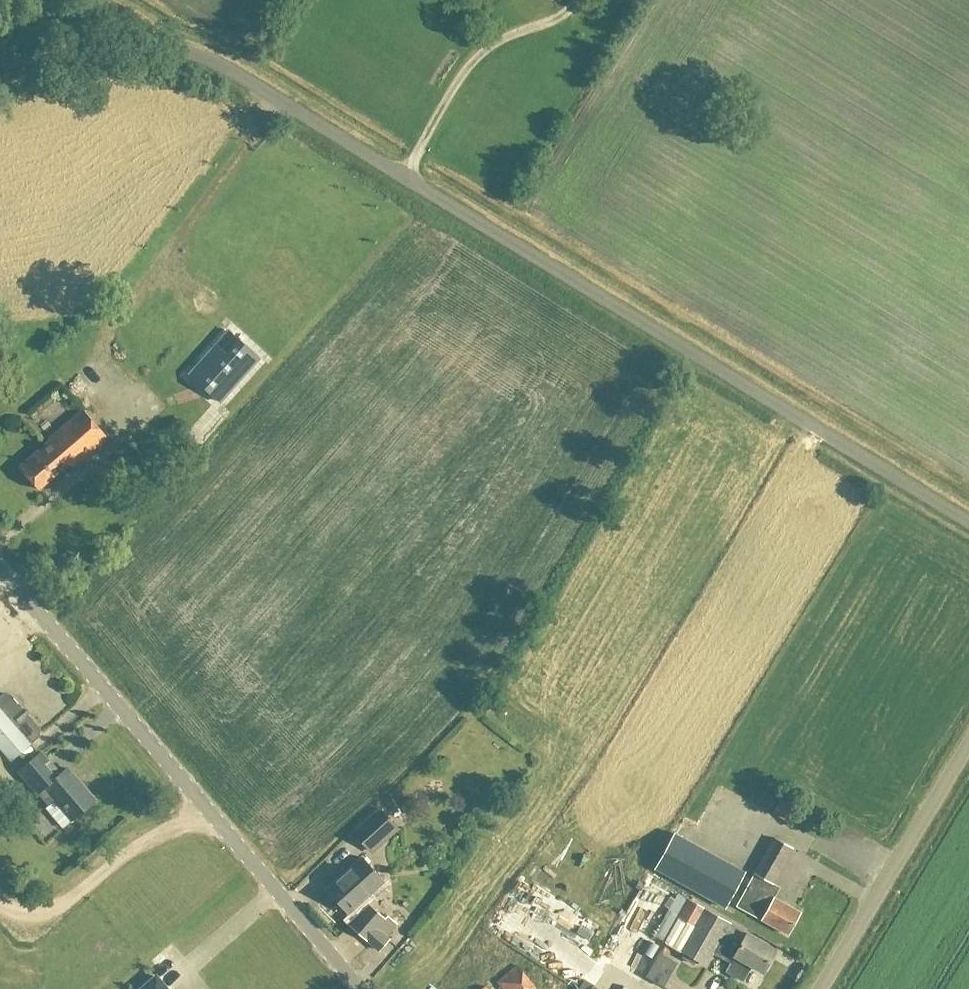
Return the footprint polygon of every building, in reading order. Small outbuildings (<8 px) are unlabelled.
[(229,333),(189,377),(219,404),(258,359),(229,333)] [(70,417),(33,459),(34,460),(35,459),(57,478),(55,479),(56,481),(110,421),(109,420),(103,426),(81,406),(86,400),(71,386),(55,404),(70,417)] [(17,771),(37,754),(29,745),(38,738),(38,731),(9,697),(2,696),(0,698),(0,751),(17,771)] [(38,755),(37,754),(17,771),(19,773),(18,774),(47,808),(44,811),(62,831),(94,803),(66,771),(55,781),(43,767),(47,763),(39,754),(38,755)] [(29,793),(15,777),(0,790),(14,806),(29,793)] [(404,827),(413,819),(398,800),(389,807),(404,827)] [(369,853),(370,852),(396,829),(380,811),(353,835),(369,853)] [(654,870),(724,909),(744,873),(674,835),(654,870)] [(772,885),(791,850),(773,840),(754,875),(772,885)] [(812,876),(820,873),(810,851),(802,855),(812,876)] [(348,915),(383,884),(361,860),(327,891),(348,915)] [(622,948),(639,958),(677,893),(661,883),(622,948)] [(788,935),(800,913),(748,885),(736,907),(788,935)] [(664,943),(681,952),(704,910),(688,901),(664,942),(664,943)] [(384,921),(368,907),(349,928),(366,943),(366,942),(378,953),(387,942),(384,939),(395,927),(387,919),(384,921)] [(776,951),(747,934),(704,910),(681,952),(685,955),(682,959),(693,965),(695,961),(705,966),(714,951),(726,958),(729,954),(735,957),(726,973),(742,982),(751,967),(763,973),(776,951)] [(658,956),(647,975),(645,979),(660,987),(673,964),(658,956)] [(536,988),(516,966),(496,984),(501,988),(534,988),(536,988)] [(156,978),(143,988),(164,988),(156,978)]
